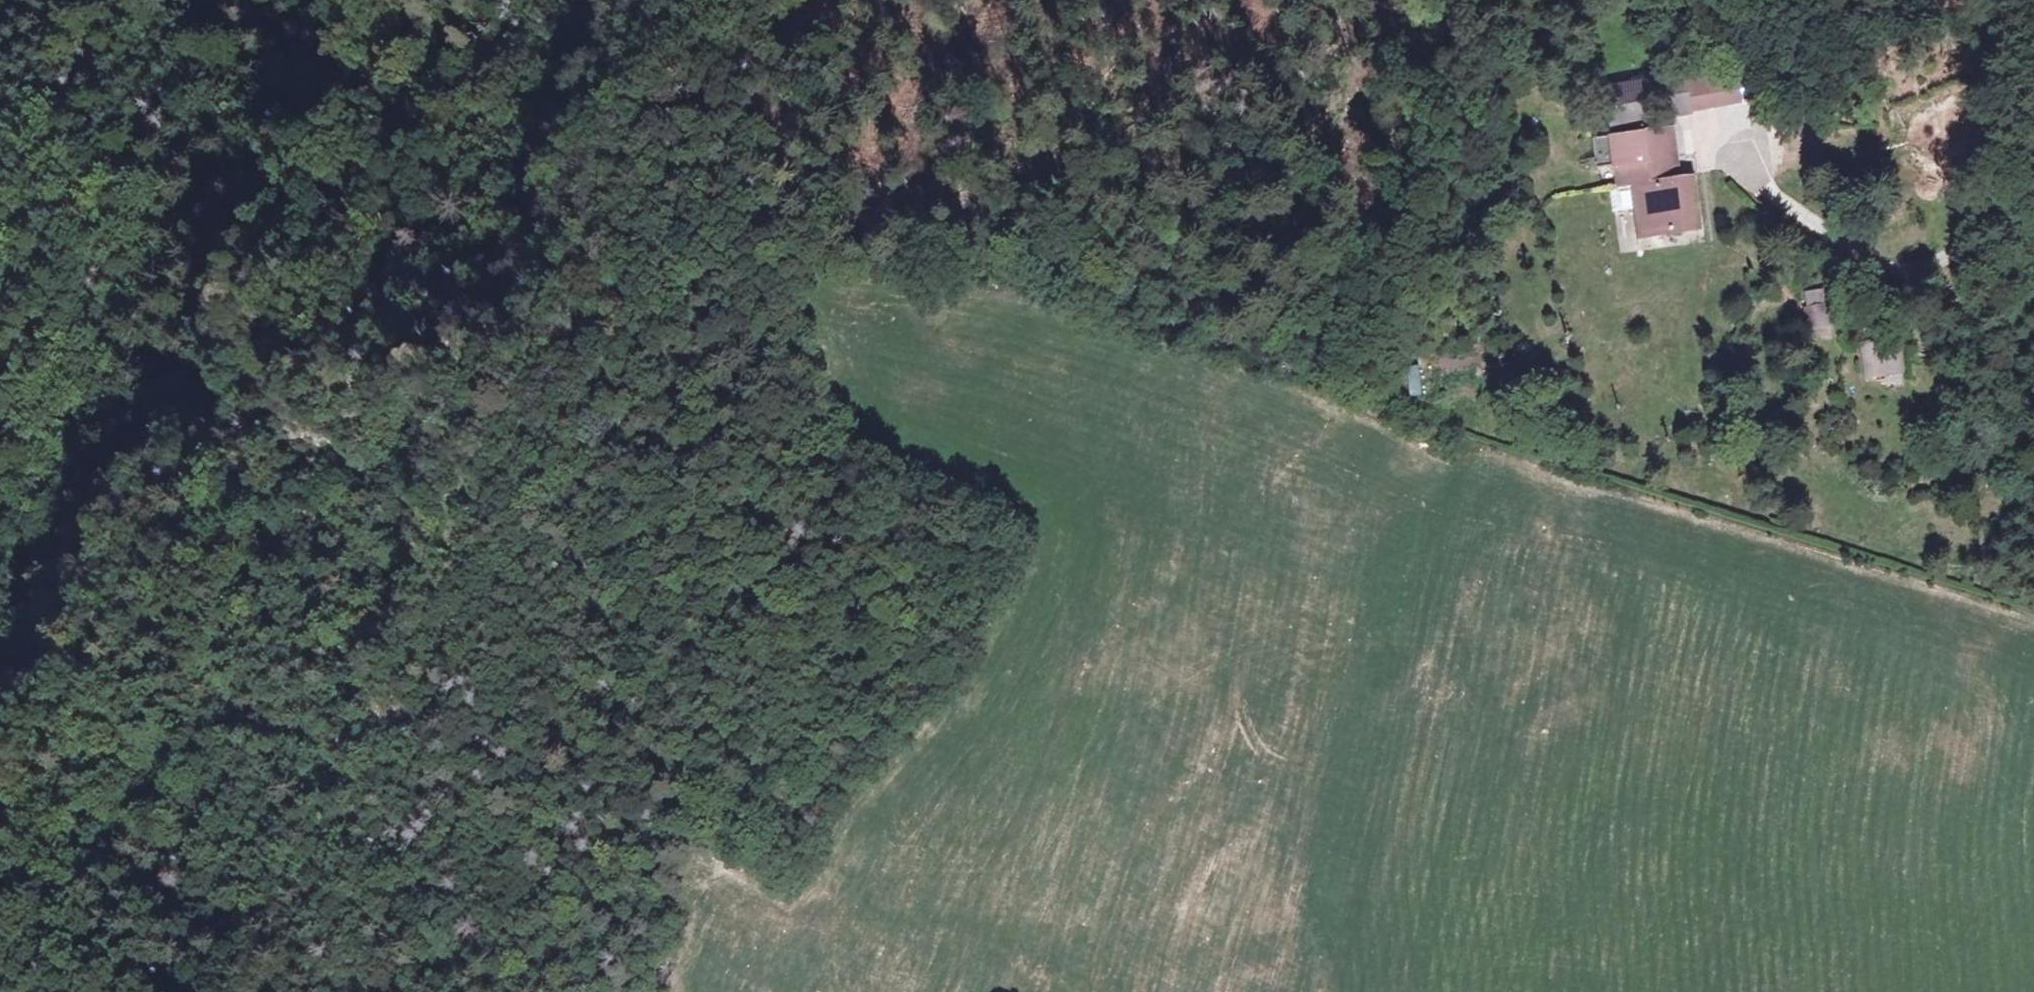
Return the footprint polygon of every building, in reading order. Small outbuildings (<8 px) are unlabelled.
[(1604,101),(1607,124),(1654,118),(1652,101),(1668,98),(1670,115),(1739,105),(1734,70),(1648,82),(1650,95),(1604,101)] [(1621,133),(1632,245),(1717,227),(1712,179),(1693,176),(1687,122),(1621,133)] [(1859,340),(1862,380),(1902,377),(1899,337),(1859,340)] [(1408,396),(1422,395),(1420,364),(1405,366),(1408,396)]
